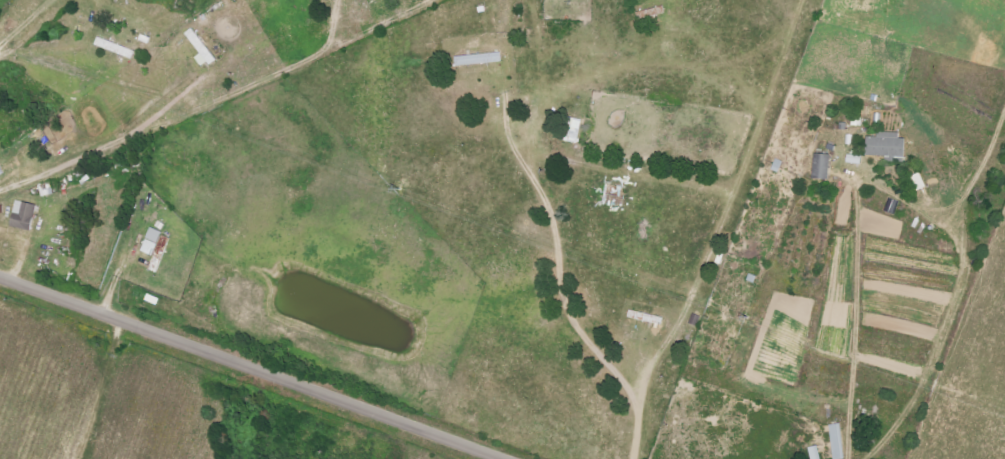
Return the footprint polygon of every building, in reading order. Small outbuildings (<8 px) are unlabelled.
[(200,54),(194,59),(203,70),(216,59),(191,30),(184,36),(200,54)] [(136,53),(97,38),(94,46),(133,61),(136,53)] [(502,63),(501,53),(454,58),(455,68),(502,63)] [(581,120),(566,119),(564,143),(579,144),(581,120)] [(905,158),(906,140),(898,140),(898,134),(876,134),(876,138),(865,138),(865,157),(905,158)] [(812,180),(829,181),(830,156),(813,155),(812,180)] [(30,232),(34,206),(14,202),(10,228),(30,232)] [(171,238),(149,230),(141,252),(163,260),(171,238)] [(841,425),(830,426),(832,458),(844,458),(841,425)] [(817,447),(808,449),(810,458),(819,458),(817,447)]
